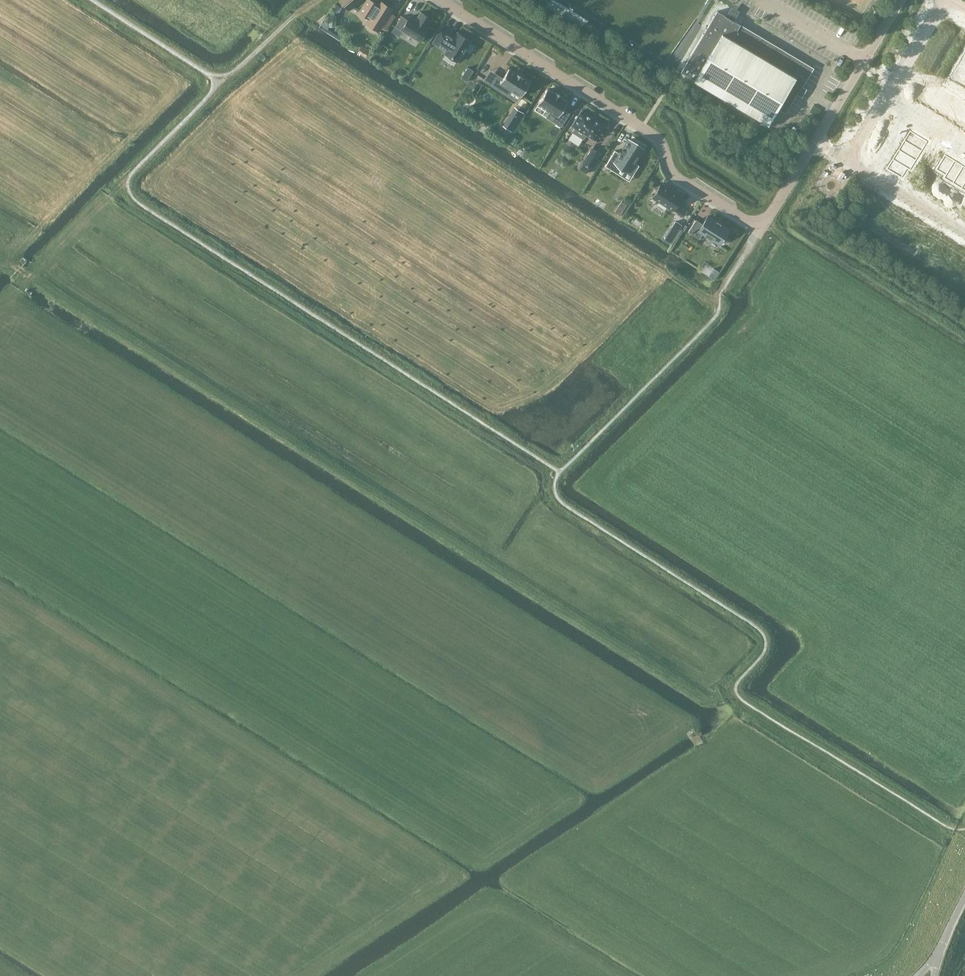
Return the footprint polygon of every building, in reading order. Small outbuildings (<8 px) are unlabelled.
[(338,1),(345,9),(350,4),(355,0),(339,0),(338,1)] [(359,12),(369,18),(367,21),(379,28),(381,25),(386,28),(394,15),(389,12),(391,9),(379,1),(377,4),(370,0),(366,0),(359,12)] [(546,2),(584,22),(589,13),(564,0),(547,0),(546,2)] [(716,10),(680,72),(699,84),(768,124),(777,109),(785,114),(796,95),(801,97),(806,89),(802,87),(813,68),(716,10)] [(430,18),(420,11),(415,19),(409,15),(407,19),(401,15),(395,25),(400,29),(419,41),(427,27),(425,26),(430,18)] [(454,38),(440,29),(432,42),(446,50),(444,53),(457,61),(470,40),(457,32),(454,38)] [(468,66),(462,76),(467,80),(473,70),(468,66)] [(952,77),(964,85),(964,72),(958,67),(952,77)] [(520,96),(529,82),(521,76),(517,73),(517,74),(508,68),(502,78),(496,74),(490,83),(507,94),(510,89),(520,96)] [(940,74),(937,80),(942,83),(945,77),(940,74)] [(928,85),(919,100),(928,105),(937,90),(928,85)] [(937,90),(928,105),(937,110),(948,93),(939,87),(937,90)] [(569,113),(562,109),(567,101),(560,97),(561,95),(555,91),(554,93),(547,88),(537,103),(558,116),(553,122),(560,126),(569,113)] [(948,93),(937,110),(945,116),(956,98),(948,93)] [(945,116),(954,121),(963,106),(964,104),(964,103),(956,98),(945,116)] [(954,121),(963,126),(964,123),(964,107),(963,106),(954,121)] [(604,124),(581,110),(571,125),(574,127),(572,131),(583,138),(585,134),(594,140),(604,124)] [(512,113),(504,126),(512,131),(520,118),(512,113)] [(909,130),(903,140),(921,151),(927,141),(909,130)] [(619,153),(614,150),(605,165),(614,171),(619,164),(633,173),(638,165),(633,162),(642,148),(628,139),(619,153)] [(903,140),(898,149),(915,160),(921,151),(903,140)] [(592,148),(582,163),(593,170),(600,160),(597,158),(600,153),(592,148)] [(898,149),(892,159),(907,168),(909,170),(915,160),(898,149)] [(944,154),(935,169),(945,175),(943,178),(954,160),(944,154)] [(892,159),(886,168),(901,178),(907,168),(892,159)] [(954,160),(943,178),(952,183),(963,166),(954,160)] [(952,183),(961,188),(964,181),(964,167),(963,166),(952,183)] [(677,204),(681,197),(660,183),(652,197),(683,216),(687,210),(677,204)] [(933,183),(930,188),(935,191),(938,186),(933,183)] [(702,224),(695,219),(687,231),(698,238),(702,233),(710,239),(712,237),(720,242),(728,229),(720,223),(719,223),(716,221),(716,220),(715,221),(707,215),(702,224)] [(671,225),(665,234),(672,238),(678,229),(671,225)]
